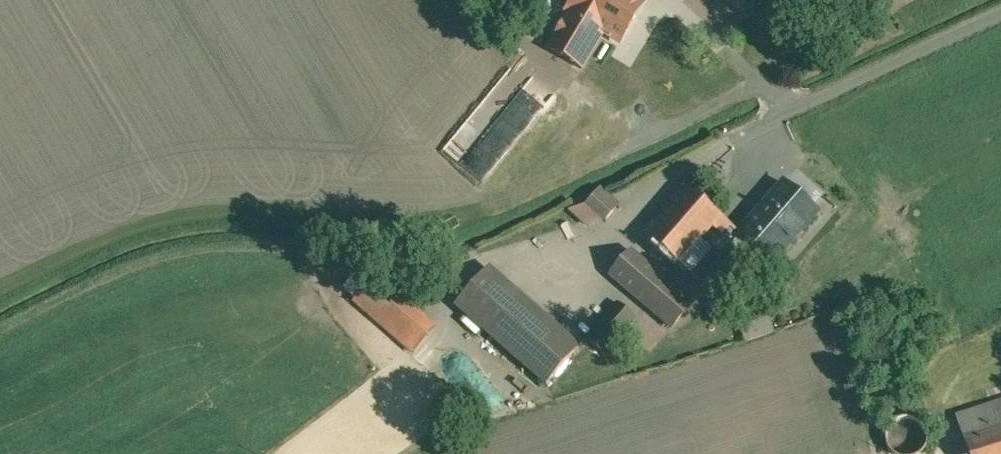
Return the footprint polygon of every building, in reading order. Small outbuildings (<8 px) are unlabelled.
[(567,10),(568,11),(546,48),(582,69),(604,32),(595,26),(602,14),(613,21),(625,0),(573,0),(567,10)] [(643,0),(625,0),(613,21),(602,14),(595,26),(604,32),(651,60),(676,19),(643,0)] [(739,8),(744,0),(727,0),(739,8)] [(517,63),(445,149),(463,164),(470,155),(487,170),(546,100),(526,83),(532,75),(517,63)] [(785,186),(760,215),(758,213),(740,234),(730,246),(763,274),(817,212),(784,183),(783,184),(785,186)] [(740,234),(687,188),(645,236),(698,282),(730,246),(740,234)] [(617,206),(599,190),(586,205),(604,220),(617,206)] [(691,306),(633,253),(613,275),(671,328),(691,306)] [(576,348),(486,270),(456,303),(546,382),(576,348)] [(346,289),(358,299),(372,281),(360,271),(346,289)] [(381,274),(355,303),(415,356),(440,328),(381,274)] [(616,304),(585,340),(604,356),(634,319),(616,304)] [(773,318),(743,325),(747,341),(777,335),(773,318)] [(956,416),(968,453),(1000,453),(1000,402),(956,416)]
